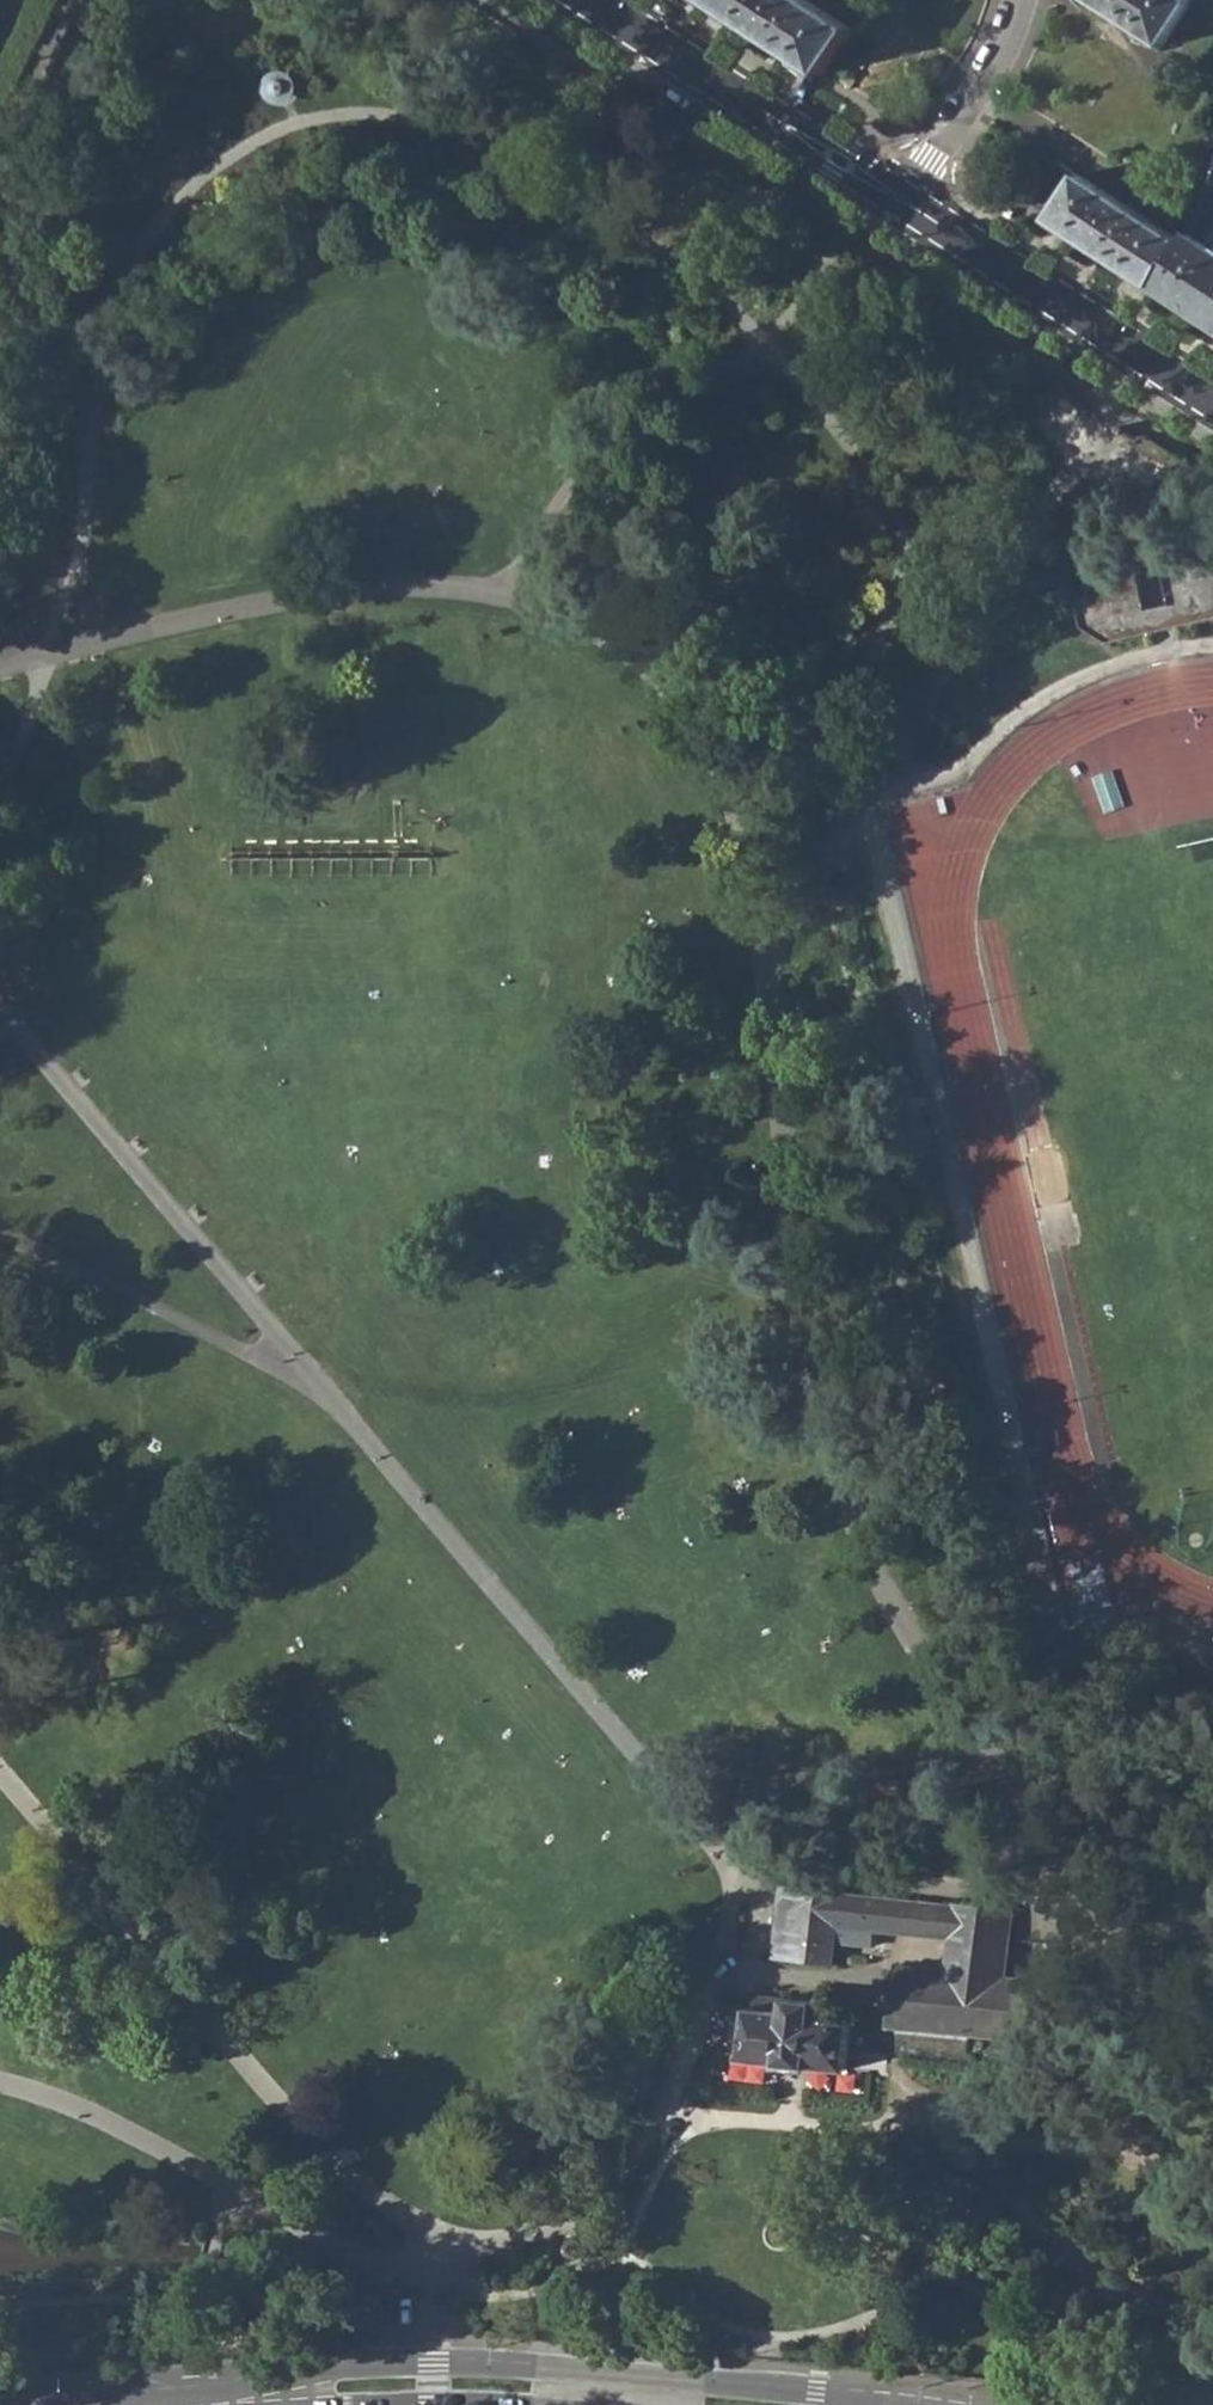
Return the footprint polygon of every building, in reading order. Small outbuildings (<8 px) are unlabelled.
[(808,0),(712,0),(825,72),(853,30),(808,0)] [(1163,44),(1192,1),(1191,0),(1097,0),(1113,11),(1163,44)] [(274,72),(264,81),(263,95),(274,106),(288,105),(296,97),(297,83),(289,73),(274,72)] [(1051,218),(1154,284),(1180,240),(1059,162),(1045,183),(1065,197),(1051,218)] [(1212,322),(1212,251),(1184,232),(1180,240),(1154,284),(1212,322)] [(1159,444),(1133,428),(1128,435),(1154,452),(1159,444)] [(1162,589),(1165,602),(1169,625),(1212,615),(1212,553),(1199,544),(1154,554),(1162,589)] [(1103,639),(1147,629),(1142,607),(1139,593),(1132,559),(1086,569),(1069,598),(1075,625),(1103,639)] [(1147,629),(1169,625),(1165,602),(1142,607),(1147,629)] [(897,1966),(891,2025),(898,2026),(968,2035),(1017,2041),(1024,1980),(1002,1977),(1010,1907),(951,1900),(951,1904),(781,1880),(771,1955),(830,1962),(835,1925),(946,1938),(942,1971),(897,1966)] [(816,2067),(844,2070),(850,2016),(823,2013),(825,1998),(754,1990),(753,2005),(745,2004),(739,2057),(776,2061),(775,2065),(806,2069),(807,2066),(816,2067)] [(968,2035),(898,2026),(895,2052),(964,2061),(968,2035)] [(576,2342),(575,2350),(597,2352),(598,2344),(576,2342)]
